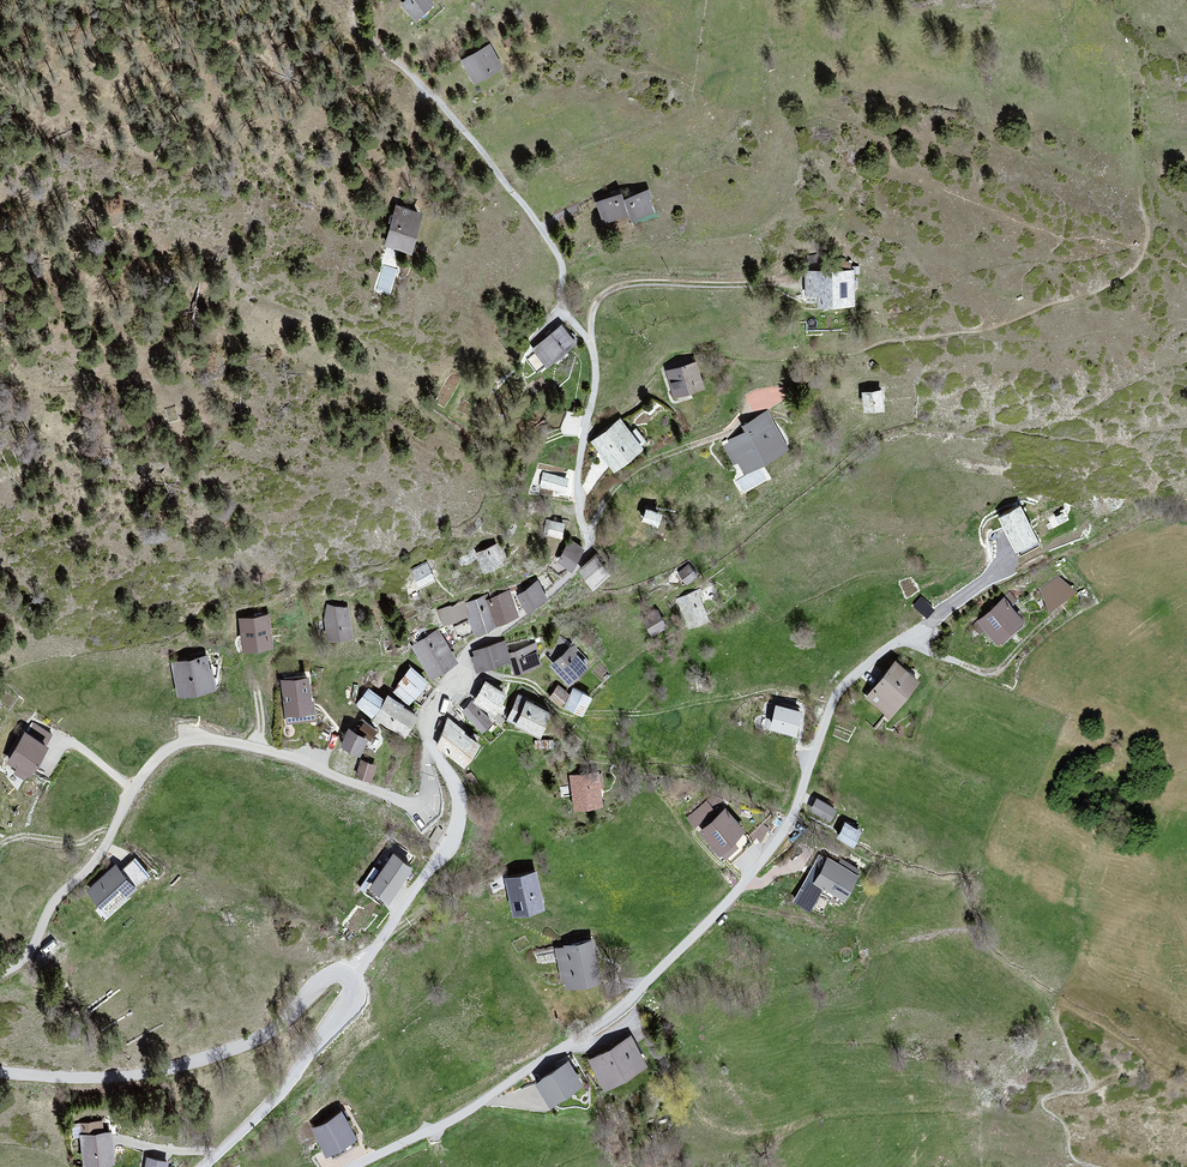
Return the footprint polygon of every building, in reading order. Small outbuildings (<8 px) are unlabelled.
[(401,6),(417,22),(435,5),(430,0),(407,0),(401,6)] [(491,45),(463,62),(478,86),(506,69),(491,45)] [(624,192),(602,201),(610,222),(632,214),(624,192)] [(396,207),(387,244),(419,251),(428,215),(396,207)] [(822,291),(822,305),(860,305),(860,273),(827,274),(809,273),(808,291),(822,291)] [(565,325),(534,349),(550,369),(580,345),(565,325)] [(698,362),(664,370),(671,398),(705,390),(698,362)] [(889,391),(870,393),(871,411),(891,409),(889,391)] [(625,419),(596,441),(620,473),(649,451),(625,419)] [(774,428),(731,451),(745,475),(787,452),(774,428)] [(567,493),(569,478),(545,475),(543,490),(567,493)] [(648,503),(643,517),(660,523),(665,510),(648,503)] [(1036,542),(1020,509),(1000,519),(1017,551),(1036,542)] [(566,539),(567,525),(550,524),(549,537),(566,539)] [(574,543),(562,561),(576,570),(588,552),(574,543)] [(501,546),(481,555),(490,575),(509,566),(501,546)] [(585,569),(600,587),(614,576),(599,558),(585,569)] [(679,570),(689,581),(700,572),(691,561),(679,570)] [(432,564),(414,571),(422,589),(439,582),(432,564)] [(1058,579),(1042,589),(1050,609),(1074,592),(1058,579)] [(536,584),(519,597),(530,611),(547,599),(536,584)] [(700,591),(681,600),(693,627),(712,619),(700,591)] [(525,616),(513,596),(492,608),(504,628),(525,616)] [(478,635),(499,627),(488,599),(468,607),(478,635)] [(1006,600),(982,623),(1004,646),(1029,623),(1006,600)] [(464,604),(442,613),(448,628),(470,619),(464,604)] [(349,605),(324,609),(329,636),(354,631),(349,605)] [(663,611),(645,619),(651,633),(670,624),(663,611)] [(272,617),(241,620),(244,650),(275,647),(272,617)] [(438,633),(413,650),(434,680),(458,663),(438,633)] [(505,644),(475,655),(481,674),(512,664),(505,644)] [(542,665),(536,646),(509,655),(515,673),(542,665)] [(571,648),(551,665),(571,688),(591,671),(571,648)] [(176,668),(183,697),(220,689),(213,660),(176,668)] [(897,667),(870,698),(890,715),(917,685),(897,667)] [(410,668),(396,690),(415,702),(429,681),(410,668)] [(313,676),(284,680),(289,721),(318,717),(313,676)] [(487,682),(475,702),(500,715),(511,695),(487,682)] [(558,686),(550,698),(563,706),(571,694),(558,686)] [(392,697),(390,701),(367,688),(356,709),(376,722),(379,720),(409,738),(423,714),(392,697)] [(575,692),(567,707),(582,714),(590,699),(575,692)] [(520,696),(509,720),(546,738),(558,715),(520,696)] [(463,712),(484,733),(494,722),(473,701),(463,712)] [(771,727),(799,737),(807,713),(779,703),(771,727)] [(449,722),(440,748),(464,766),(478,747),(449,722)] [(351,729),(342,747),(363,757),(372,739),(351,729)] [(25,734),(6,766),(30,780),(49,748),(25,734)] [(375,767),(362,762),(357,776),(371,781),(375,767)] [(571,777),(576,810),(607,805),(602,772),(571,777)] [(836,811),(817,800),(811,810),(830,821),(836,811)] [(726,808),(702,830),(730,861),(755,840),(726,808)] [(860,834),(846,825),(839,837),(854,846),(860,834)] [(137,854),(124,864),(138,883),(152,872),(137,854)] [(396,854),(374,888),(396,901),(418,867),(396,854)] [(820,856),(793,902),(810,913),(824,889),(846,902),(860,878),(828,859),(827,861),(820,856)] [(116,860),(85,890),(109,915),(140,885),(116,860)] [(540,872),(506,879),(513,916),(547,909),(540,872)] [(597,939),(559,949),(569,989),(608,979),(597,939)] [(636,1039),(595,1061),(611,1090),(652,1068),(636,1039)] [(581,1087),(568,1066),(539,1085),(552,1105),(581,1087)] [(342,1117),(316,1131),(328,1154),(354,1140),(342,1117)] [(84,1136),(88,1166),(98,1166),(117,1164),(113,1133),(84,1136)]
